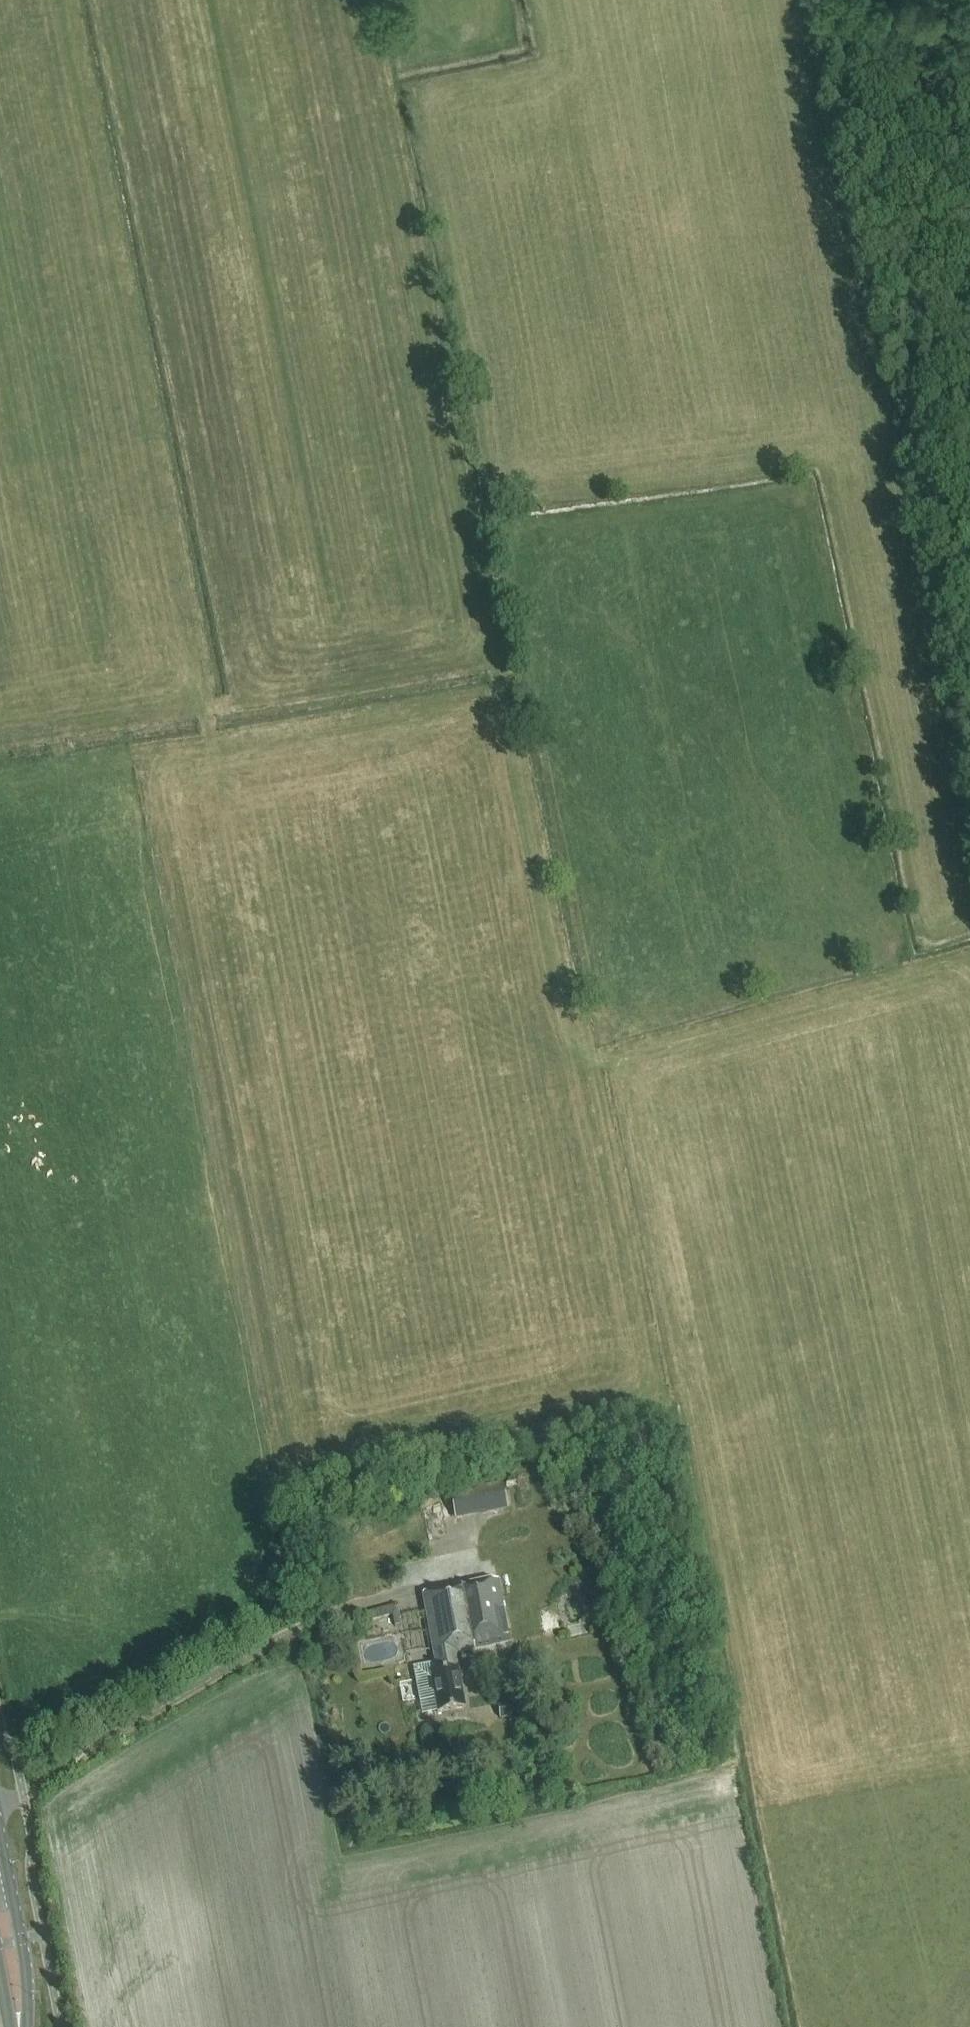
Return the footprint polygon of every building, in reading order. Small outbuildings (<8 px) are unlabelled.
[(503,1483),(475,1488),(479,1514),(507,1509),(503,1483)] [(496,1644),(511,1641),(498,1580),(423,1595),(436,1663),(413,1667),(422,1716),(438,1713),(466,1708),(456,1653),(477,1649),(476,1648),(496,1644)] [(364,1611),(369,1633),(402,1625),(396,1602),(364,1611)] [(499,1705),(501,1718),(521,1716),(519,1702),(499,1705)]
